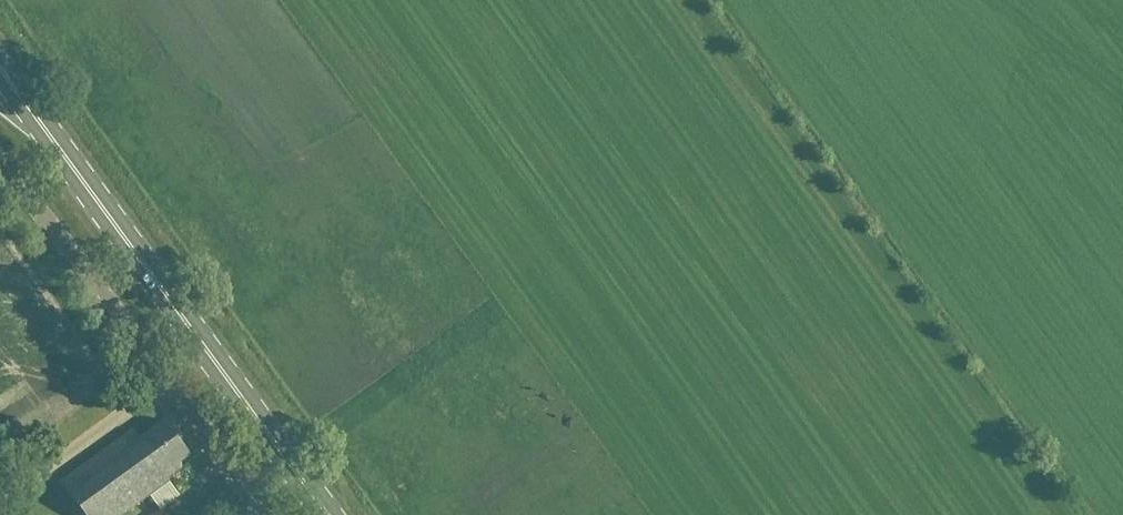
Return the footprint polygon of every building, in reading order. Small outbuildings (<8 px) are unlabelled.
[(187,455),(164,422),(138,441),(132,432),(60,484),(82,514),(122,514),(168,482),(165,477),(182,465),(179,461),(187,455)]
